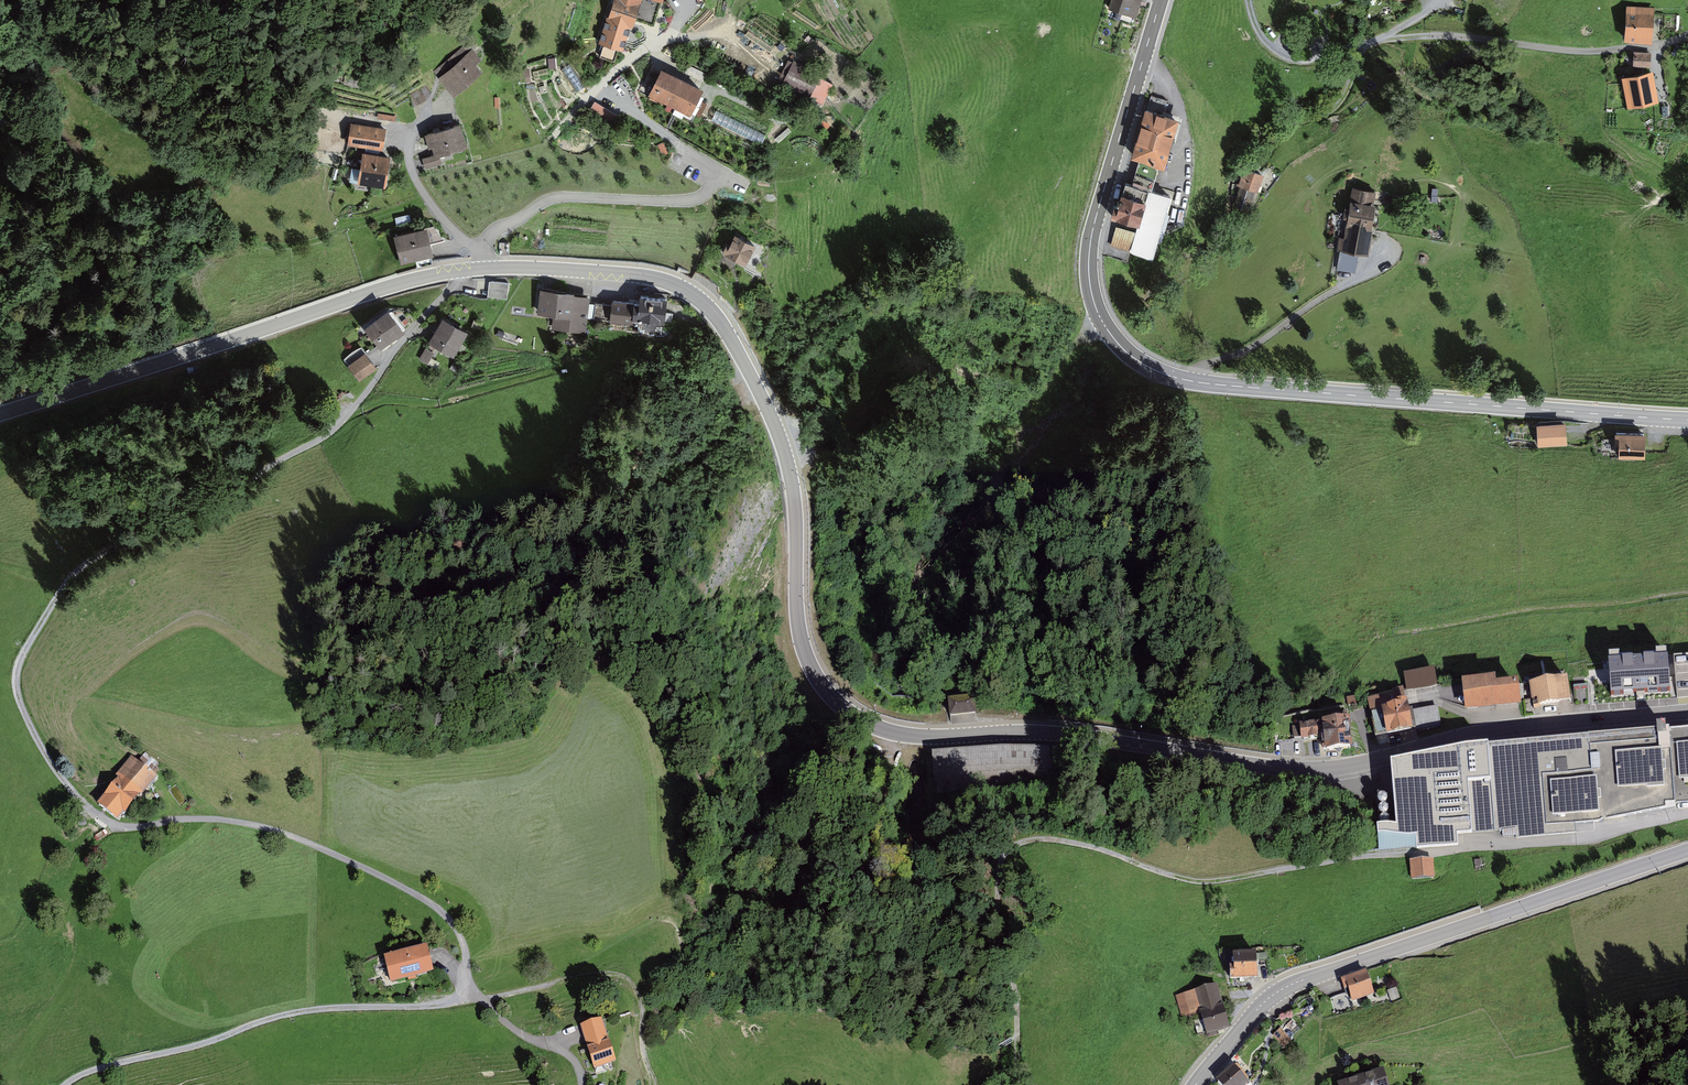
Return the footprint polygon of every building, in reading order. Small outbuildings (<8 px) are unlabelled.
[(635,16),(640,0),(612,0),(609,9),(635,16)] [(1112,8),(1139,16),(1144,0),(1114,0),(1112,8)] [(1655,6),(1628,5),(1627,39),(1653,41),(1655,6)] [(625,51),(635,16),(609,9),(599,43),(625,51)] [(478,48),(443,78),(459,97),(489,71),(482,62),(486,58),(478,48)] [(1651,53),(1634,52),(1634,67),(1651,68),(1651,53)] [(782,83),(781,85),(823,106),(833,84),(820,78),(822,75),(793,61),(793,62),(788,60),(778,81),(782,83)] [(519,69),(520,83),(531,82),(530,68),(519,69)] [(701,89),(658,69),(647,94),(689,114),(701,89)] [(1655,72),(1624,76),(1630,105),(1660,101),(1655,72)] [(595,102),(586,117),(609,130),(618,116),(595,102)] [(1181,116),(1147,106),(1133,154),(1167,164),(1181,116)] [(390,128),(356,123),(353,144),(387,149),(390,128)] [(474,147),(467,124),(431,134),(435,147),(438,146),(442,157),(474,147)] [(663,143),(657,145),(663,156),(668,153),(663,143)] [(396,157),(368,152),(363,183),(391,188),(396,157)] [(350,182),(358,182),(360,154),(352,153),(350,182)] [(1270,174),(1247,167),(1235,207),(1257,214),(1270,174)] [(1138,227),(1130,253),(1153,261),(1173,199),(1128,184),(1119,211),(1116,210),(1113,219),(1138,227)] [(1380,188),(1353,184),(1343,247),(1369,251),(1380,188)] [(427,229),(394,237),(401,266),(434,258),(427,229)] [(726,245),(722,255),(745,267),(756,247),(735,236),(729,247),(726,245)] [(509,284),(489,282),(487,298),(507,300),(509,284)] [(574,294),(540,291),(537,317),(553,319),(551,330),(586,334),(590,298),(574,297),(574,294)] [(612,300),(611,305),(610,320),(610,321),(635,324),(639,325),(639,331),(664,333),(665,323),(667,299),(640,296),(639,304),(635,304),(635,302),(612,300)] [(595,303),(594,319),(610,320),(611,305),(595,303)] [(388,312),(364,329),(381,351),(404,334),(403,332),(405,330),(391,312),(390,313),(388,312)] [(443,320),(428,344),(454,359),(468,334),(443,320)] [(474,320),(471,327),(480,330),(483,323),(474,320)] [(425,348),(419,360),(427,365),(434,353),(425,348)] [(435,351),(431,363),(438,366),(442,354),(435,351)] [(366,354),(347,367),(359,383),(377,369),(366,354)] [(1568,424),(1539,426),(1541,448),(1570,446),(1568,424)] [(1649,433),(1619,433),(1619,458),(1649,459),(1649,433)] [(1672,660),(1612,666),(1614,696),(1675,690),(1672,660)] [(1405,675),(1408,691),(1440,685),(1438,670),(1405,675)] [(1499,679),(1464,684),(1468,714),(1524,706),(1521,685),(1500,687),(1499,679)] [(1571,679),(1531,685),(1535,709),(1574,702),(1571,679)] [(1395,695),(1369,699),(1371,713),(1385,711),(1388,735),(1414,731),(1407,687),(1394,689),(1395,695)] [(974,702),(948,705),(949,719),(976,715),(974,702)] [(1415,712),(1416,726),(1441,724),(1440,711),(1415,712)] [(1355,747),(1353,719),(1322,721),(1323,737),(1324,750),(1355,747)] [(1322,721),(1301,723),(1302,739),(1323,737),(1322,721)] [(1471,751),(1381,771),(1383,832),(1379,833),(1380,850),(1458,844),(1457,833),(1505,832),(1505,839),(1597,832),(1595,823),(1677,805),(1687,804),(1687,733),(1471,751)] [(1002,743),(931,749),(935,797),(989,788),(1052,781),(1052,744),(1002,743)] [(155,775),(134,760),(102,804),(124,819),(155,775)] [(1435,862),(1415,863),(1416,878),(1436,877),(1435,862)] [(393,984),(435,972),(428,946),(385,958),(393,984)] [(1259,955),(1236,956),(1237,981),(1260,980),(1259,955)] [(1370,972),(1348,979),(1355,1001),(1377,994),(1370,972)] [(1228,1026),(1214,982),(1193,989),(1200,1011),(1207,1033),(1228,1026)] [(1200,1011),(1193,989),(1174,995),(1181,1017),(1200,1011)] [(602,1020),(583,1027),(598,1071),(617,1064),(602,1020)] [(1280,1027),(1272,1034),(1284,1047),(1292,1039),(1280,1027)] [(1218,1082),(1221,1084),(1249,1084),(1251,1084),(1236,1066),(1218,1082)] [(1341,1084),(1391,1084),(1386,1071),(1341,1084)]
